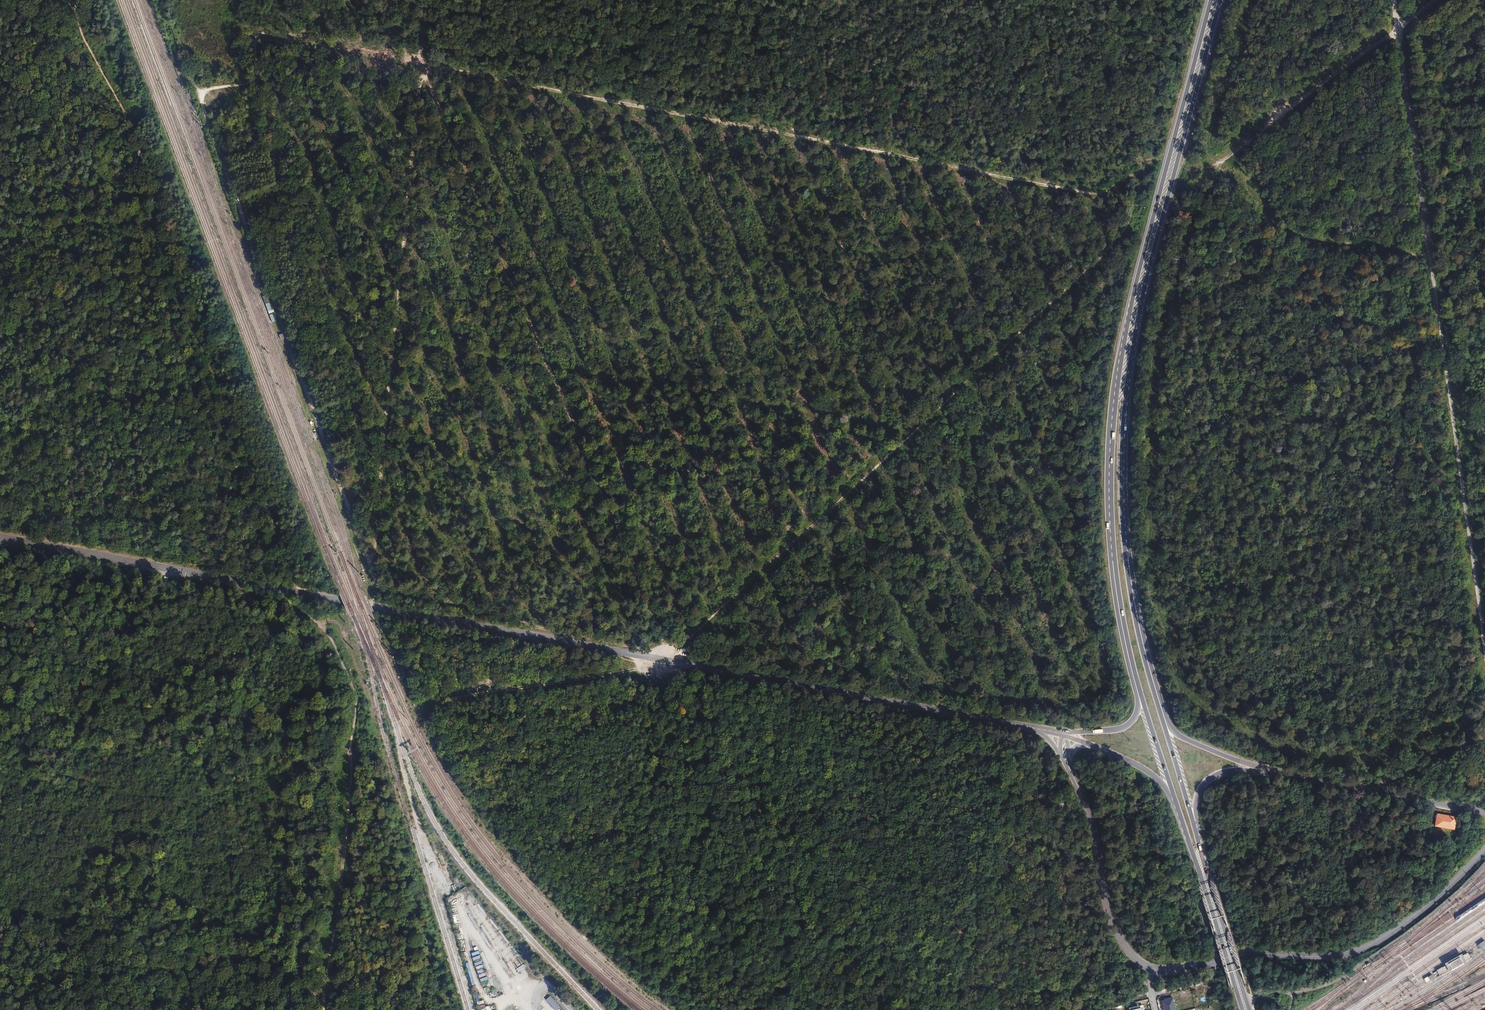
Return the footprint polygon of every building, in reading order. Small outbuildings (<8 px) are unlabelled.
[(268,313),(273,312),(269,294),(264,295),(268,313)] [(1457,817),(1436,814),(1433,826),(1454,830),(1457,817)] [(1471,959),(1468,953),(1463,956),(1461,954),(1444,964),(1445,966),(1436,971),(1440,976),(1448,972),(1449,973),(1466,964),(1465,962),(1471,959)] [(1426,982),(1433,977),(1431,974),(1423,979),(1426,982)] [(559,1007),(549,996),(545,1000),(555,1009),(556,1009),(559,1007)] [(1161,1000),(1164,1009),(1169,1009),(1174,1008),(1170,998),(1161,1000)]
